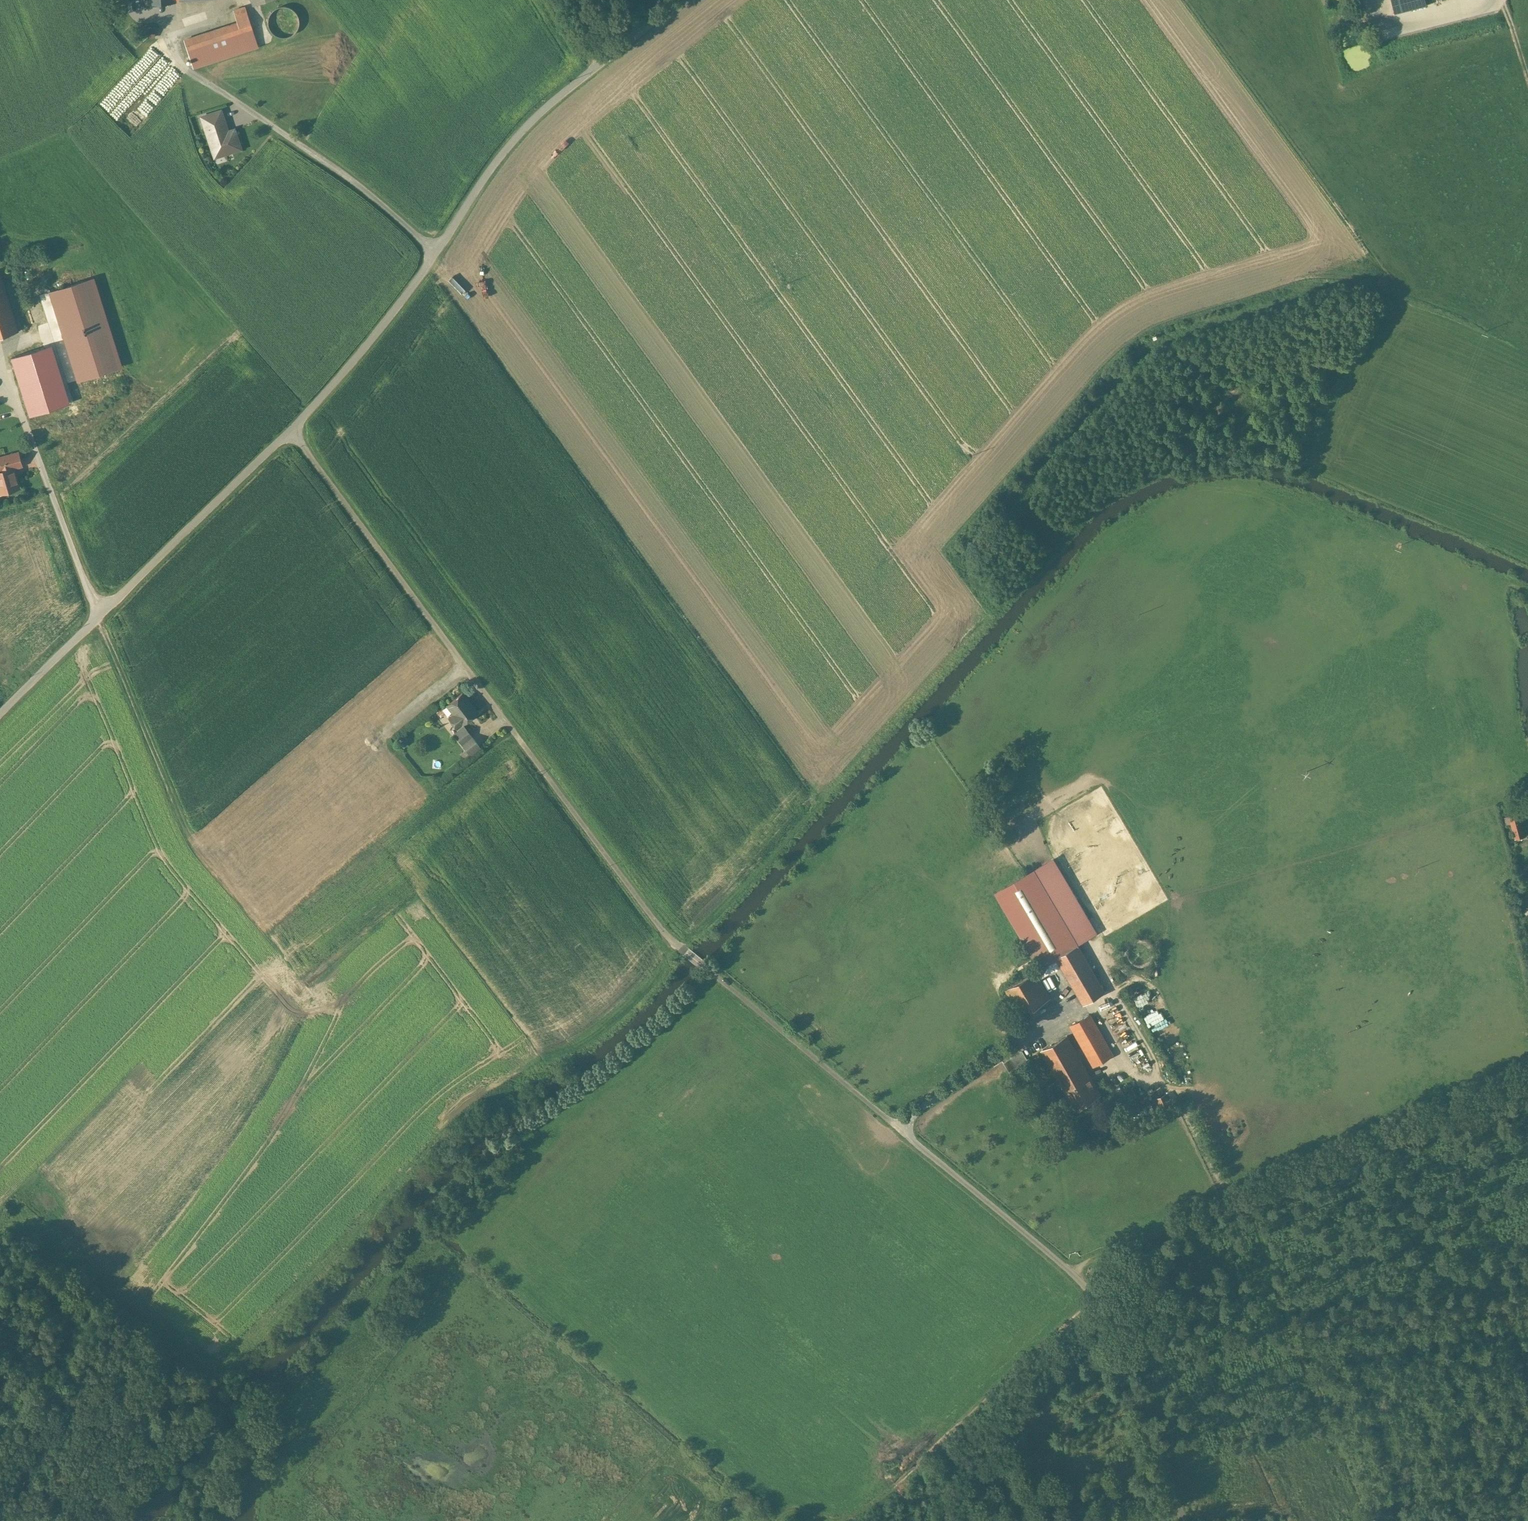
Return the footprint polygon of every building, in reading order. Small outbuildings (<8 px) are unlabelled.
[(158,2),(147,2),(147,14),(159,13),(158,2)] [(237,22),(184,40),(193,68),(258,47),(245,7),(233,10),(237,22)] [(291,8),(288,7),(285,7),(282,7),(280,7),(278,8),(276,9),(273,10),(272,12),(270,13),(269,15),(268,18),(268,19),(267,20),(267,22),(267,24),(268,26),(268,27),(269,29),(270,30),(270,31),(272,33),(274,35),(276,36),(278,37),(282,38),(285,38),(288,38),(290,37),(293,36),(295,34),(296,33),(297,32),(298,30),(299,27),(300,26),(300,24),(300,22),(300,20),(300,18),(299,16),(298,14),(296,12),(293,10),(291,8)] [(157,28),(150,28),(150,37),(158,37),(157,28)] [(126,76),(100,102),(110,111),(135,86),(126,76)] [(221,110),(202,116),(204,125),(224,119),(221,110)] [(224,119),(204,125),(215,156),(240,148),(234,129),(221,133),(217,122),(224,120),(224,119)] [(17,331),(0,276),(0,336),(17,331)] [(121,367),(93,279),(51,292),(78,380),(121,367)] [(69,403),(51,345),(12,357),(30,416),(69,403)] [(56,417),(59,427),(69,424),(71,430),(76,428),(70,412),(56,417)] [(13,467),(13,468),(22,465),(18,451),(0,456),(0,470),(13,467)] [(19,487),(13,468),(13,467),(0,470),(0,493),(19,487)] [(462,692),(447,704),(454,713),(449,717),(456,727),(462,723),(462,724),(470,717),(468,715),(476,709),(462,692)] [(468,731),(458,738),(470,754),(480,746),(464,725),(464,726),(468,731)] [(1517,809),(1508,812),(1516,839),(1524,836),(1517,809)] [(1077,944),(1034,870),(997,892),(1038,963),(1049,957),(1051,960),(1056,956),(1077,944)] [(1105,991),(1077,944),(1056,956),(1084,1004),(1105,991)] [(1038,963),(1031,967),(1034,972),(1035,972),(1039,979),(1056,969),(1051,960),(1049,957),(1038,963)] [(1034,972),(1006,989),(1021,1015),(1050,998),(1039,979),(1035,972),(1034,972)] [(1150,1019),(1153,1030),(1173,1024),(1170,1013),(1150,1019)] [(1090,1014),(1071,1025),(1094,1065),(1112,1054),(1090,1014)] [(1177,1024),(1161,1030),(1169,1049),(1179,1045),(1177,1038),(1182,1036),(1177,1024)] [(1100,1094),(1067,1035),(1042,1049),(1075,1108),(1100,1094)] [(1165,1094),(1158,1098),(1165,1111),(1172,1107),(1165,1094)]
